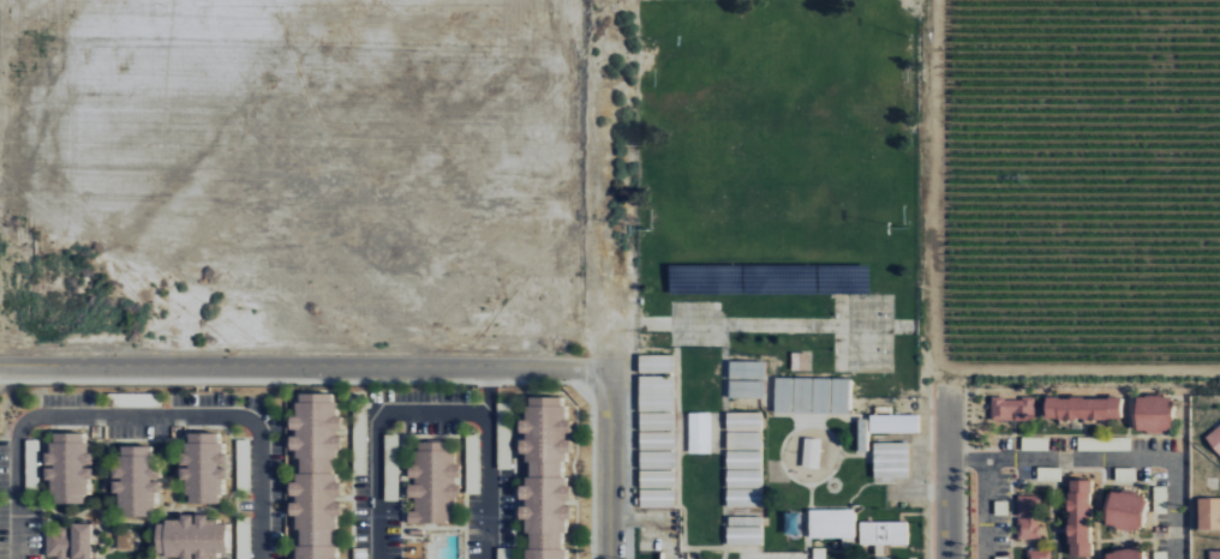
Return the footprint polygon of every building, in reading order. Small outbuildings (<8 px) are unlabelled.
[(807,352),(790,352),(791,370),(807,370),(807,352)] [(674,355),(639,354),(639,372),(673,373),(674,355)] [(729,378),(763,379),(764,361),(730,360),(729,378)] [(674,411),(674,375),(639,375),(638,411),(674,411)] [(774,409),(792,410),(792,409),(810,409),(811,378),(775,377),(774,409)] [(849,378),(812,377),(812,411),(830,412),(848,412),(849,378)] [(763,398),(764,380),(729,380),(729,397),(763,398)] [(335,516),(345,480),(331,476),(331,470),(340,438),(340,437),(335,435),(334,393),(298,393),(292,414),(290,414),(290,436),(288,436),(288,448),(295,451),(295,474),(293,482),(288,482),(288,495),(294,496),(288,514),(290,515),(291,558),(336,558),(335,516)] [(1132,431),(1170,431),(1170,396),(1132,395),(1132,431)] [(525,397),(526,419),(517,420),(517,437),(517,438),(517,453),(525,453),(527,484),(516,484),(517,519),(524,519),(526,558),(566,558),(564,506),(568,506),(563,396),(525,397)] [(1035,397),(991,398),(991,420),(1035,420),(1035,397)] [(1043,420),(1121,419),(1121,397),(1043,398),(1043,420)] [(510,403),(497,403),(498,447),(511,447),(510,403)] [(674,412),(639,412),(639,430),(674,430),(674,412)] [(761,412),(728,412),(728,430),(761,430),(761,412)] [(688,413),(688,453),(710,453),(710,413),(688,413)] [(918,415),(869,415),(869,433),(918,433),(918,415)] [(1205,437),(1219,455),(1219,424),(1205,437)] [(674,431),(639,432),(639,450),(674,449),(674,431)] [(761,449),(761,431),(728,432),(729,450),(761,449)] [(50,503),(85,503),(85,480),(91,480),(91,466),(89,466),(89,442),(82,443),(82,432),(46,433),(46,482),(50,482),(50,503)] [(185,503),(220,502),(220,480),(225,480),(225,442),(217,443),(217,432),(187,433),(188,443),(180,443),(180,466),(178,466),(178,480),(185,480),(185,503)] [(819,468),(821,439),(803,437),(802,467),(819,468)] [(453,441),(415,442),(416,462),(406,462),(406,481),(407,481),(407,498),(413,498),(413,510),(405,510),(405,523),(454,522),(453,497),(457,496),(456,477),(458,477),(458,463),(454,464),(453,441)] [(907,442),(873,443),(873,479),(908,479),(907,442)] [(118,517),(152,516),(152,493),(158,493),(158,477),(159,477),(159,455),(150,455),(150,446),(118,446),(118,465),(111,465),(111,493),(118,493),(118,517)] [(761,450),(726,451),(727,469),(726,469),(726,507),(761,506),(761,450)] [(640,507),(675,507),(674,451),(639,451),(640,507)] [(1090,556),(1090,479),(1067,479),(1066,556),(1090,556)] [(1139,532),(1145,496),(1108,490),(1102,525),(1139,532)] [(1017,539),(1040,538),(1039,495),(1016,495),(1017,539)] [(1197,529),(1219,529),(1219,498),(1197,497),(1197,529)] [(841,537),(841,547),(854,547),(853,509),(810,510),(810,538),(841,537)] [(171,558),(173,558),(178,558),(207,558),(208,556),(226,556),(226,523),(197,514),(192,514),(179,514),(177,521),(155,521),(155,552),(171,558)] [(761,545),(761,517),(727,516),(726,544),(761,545)] [(905,522),(859,522),(859,544),(874,544),(874,556),(883,556),(883,544),(905,544),(905,522)] [(69,523),(69,529),(46,529),(45,558),(69,558),(90,558),(90,523),(69,523)] [(132,548),(132,530),(116,531),(117,549),(132,548)] [(1139,548),(1102,552),(1102,558),(1140,558),(1139,548)] [(1049,549),(1026,549),(1026,558),(1049,558),(1049,549)] [(1208,550),(1208,558),(1219,558),(1219,550),(1208,550)]
